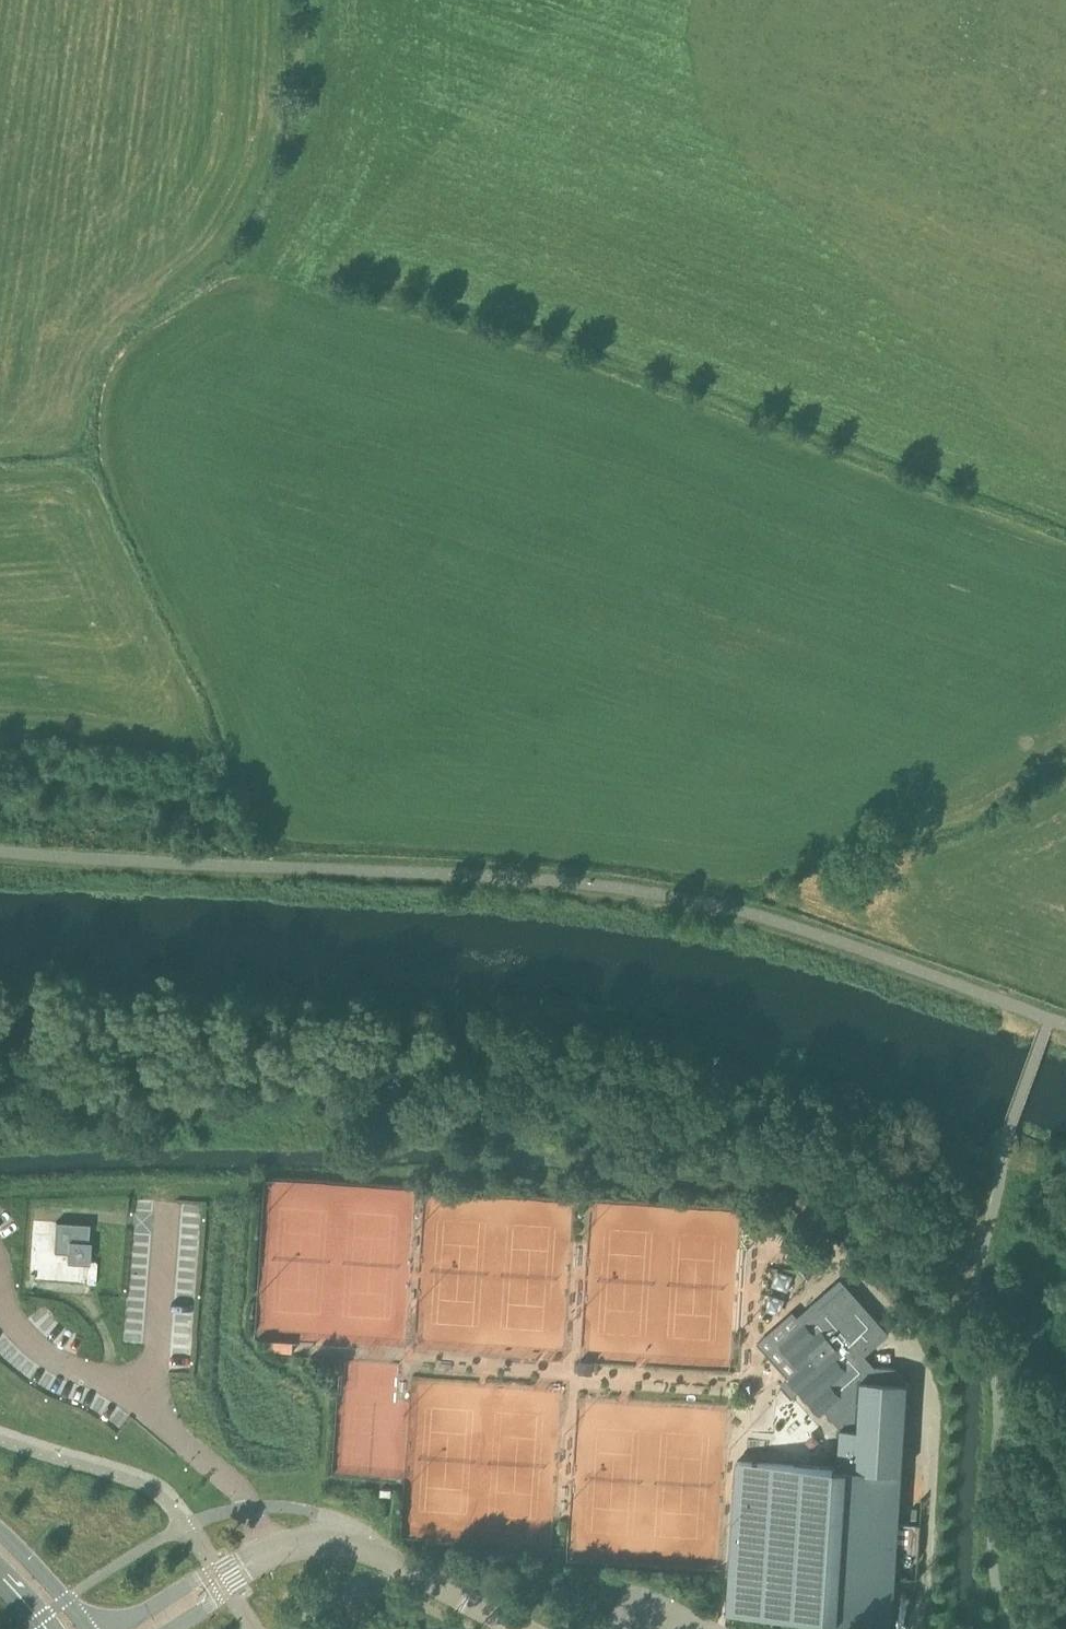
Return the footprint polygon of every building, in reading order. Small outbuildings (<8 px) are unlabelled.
[(97,1262),(90,1261),(90,1264),(67,1262),(68,1253),(54,1253),(56,1223),(34,1221),(30,1280),(96,1284),(97,1262)] [(56,1222),(56,1223),(54,1253),(68,1253),(67,1262),(90,1264),(90,1261),(91,1242),(89,1242),(90,1224),(56,1222)] [(737,1461),(728,1613),(892,1623),(895,1576),(901,1473),(902,1463),(907,1380),(896,1368),(874,1367),(864,1356),(870,1350),(889,1334),(846,1285),(841,1279),(817,1300),(798,1317),(803,1323),(780,1344),(801,1367),(789,1378),(796,1387),(803,1394),(810,1402),(821,1414),(825,1411),(841,1428),(839,1468),(737,1461)]
